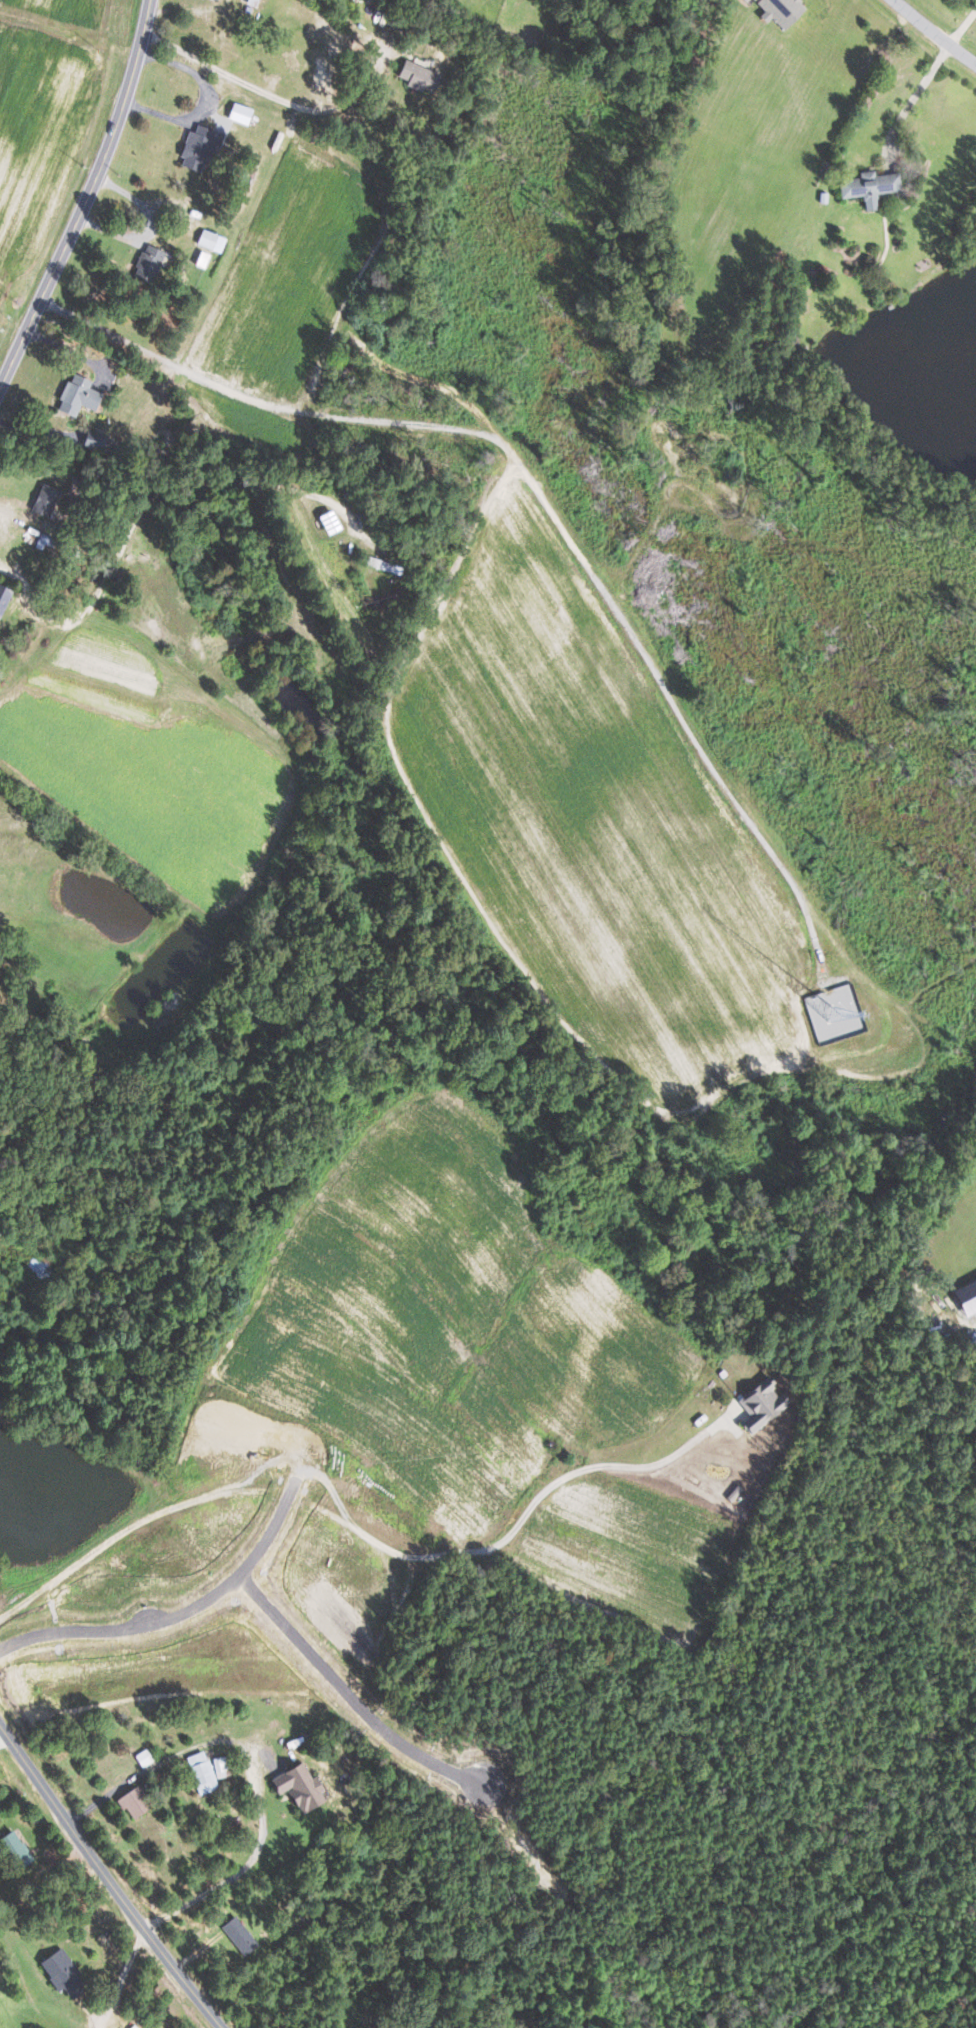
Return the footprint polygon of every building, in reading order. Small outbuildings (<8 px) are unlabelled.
[(766,13),(766,14),(782,30),(806,5),(800,0),(755,0),(754,1),(766,13)] [(431,91),(439,73),(404,58),(396,76),(406,80),(404,84),(420,91),(421,87),(431,91)] [(226,117),(246,125),(252,109),(232,101),(226,117)] [(197,171),(206,150),(213,153),(221,133),(196,123),(193,131),(187,129),(177,155),(182,157),(179,164),(197,171)] [(837,179),(839,197),(862,195),(863,210),(877,209),(875,192),(899,190),(898,172),(873,174),(873,170),(858,171),(858,177),(837,179)] [(220,253),(226,237),(201,228),(195,243),(220,253)] [(131,276),(150,284),(164,252),(144,244),(131,276)] [(207,268),(211,254),(199,250),(194,265),(207,268)] [(90,381),(73,373),(69,381),(65,379),(56,399),(60,401),(56,409),(74,417),(79,404),(93,410),(100,392),(88,387),(90,381)] [(58,490),(40,483),(29,510),(47,517),(58,490)] [(11,590),(0,585),(0,615),(11,590)] [(975,1310),(975,1278),(950,1292),(963,1317),(975,1310)] [(748,1434),(790,1403),(782,1392),(779,1394),(767,1378),(737,1400),(748,1416),(739,1423),(748,1434)] [(152,1760),(145,1748),(133,1755),(141,1767),(152,1760)] [(184,1756),(198,1795),(217,1788),(203,1749),(184,1756)] [(226,1776),(223,1755),(212,1757),(215,1777),(226,1776)] [(297,1812),(324,1799),(313,1775),(308,1777),(301,1761),(267,1777),(275,1794),(287,1789),(297,1812)] [(115,1799),(131,1820),(149,1806),(134,1785),(115,1799)] [(11,1870),(30,1861),(13,1828),(0,1834),(0,1849),(11,1870)] [(243,1955),(257,1944),(235,1915),(220,1926),(243,1955)] [(61,1987),(70,1998),(87,1985),(57,1947),(36,1963),(58,1990),(61,1987)]
